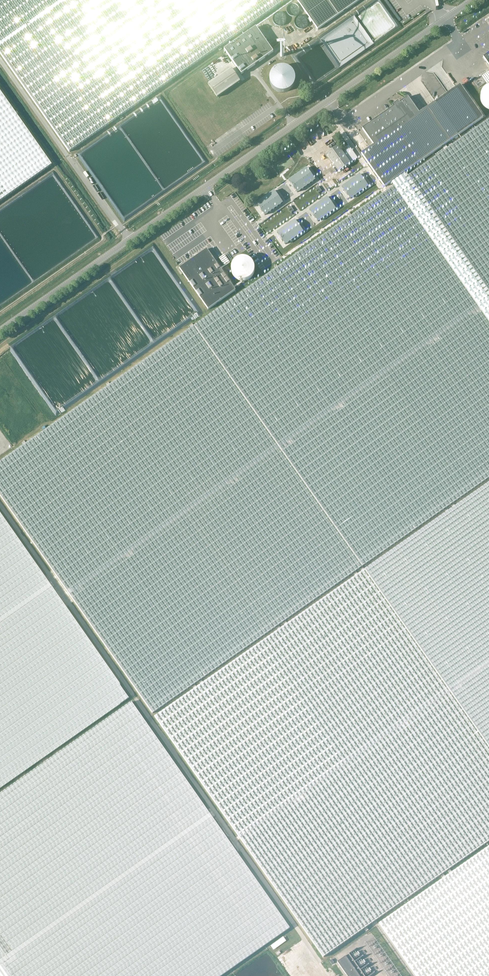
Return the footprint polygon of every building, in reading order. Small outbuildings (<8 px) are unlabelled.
[(69,152),(287,0),(0,0),(0,54),(69,152)] [(318,30),(360,0),(297,0),(318,30)] [(256,27),(224,49),(241,74),(273,52),(256,27)] [(284,92),(286,92),(287,92),(288,91),(289,91),(291,90),(291,89),(292,88),(293,88),(293,87),(294,85),(295,84),(295,83),(295,82),(295,81),(295,80),(295,79),(295,78),(295,77),(295,76),(294,75),(294,74),(294,73),(293,72),(292,71),(291,70),(290,69),(289,69),(289,68),(287,68),(286,67),(285,67),(284,67),(283,67),(281,67),(280,67),(278,68),(277,68),(276,68),(276,69),(275,69),(274,70),(273,71),(272,72),(271,73),(271,74),(270,75),(270,76),(270,78),(270,79),(270,80),(270,82),(270,83),(270,84),(271,86),(272,87),(273,88),(274,89),(275,90),(276,91),(277,91),(279,92),(280,92),(281,93),(283,93),(284,92)] [(231,69),(208,84),(217,98),(240,82),(231,69)] [(0,462),(0,496),(152,713),(347,577),(374,558),(488,478),(488,120),(486,122),(408,176),(405,172),(454,138),(455,139),(458,137),(457,136),(459,135),(483,118),(460,85),(436,102),(419,114),(408,97),(407,97),(399,103),(398,101),(392,106),(393,107),(374,121),(362,129),(374,145),(370,148),(369,148),(362,154),(361,154),(374,172),(383,185),(384,187),(391,182),(394,186),(391,189),(383,194),(374,200),(178,337),(18,450),(0,462)] [(487,87),(486,88),(485,89),(484,90),(483,90),(483,91),(482,92),(482,93),(481,94),(481,95),(481,96),(480,97),(480,99),(481,100),(481,102),(481,103),(482,104),(482,105),(483,106),(484,107),(486,108),(487,109),(488,109),(488,87),(487,87)] [(51,165),(0,93),(0,201),(51,165)] [(415,97),(413,98),(419,107),(421,105),(415,97)] [(327,154),(339,172),(351,164),(338,146),(327,154)] [(307,168),(289,181),(297,193),(315,180),(307,168)] [(368,187),(360,175),(342,187),(350,199),(368,187)] [(274,191),(257,203),(265,216),(283,203),(274,191)] [(318,222),(336,209),(328,197),(310,210),(318,222)] [(285,245),(303,232),(295,220),(277,232),(285,245)] [(179,268),(208,310),(236,291),(207,249),(179,268)] [(216,257),(220,265),(226,262),(221,254),(216,257)] [(254,264),(253,263),(252,263),(252,262),(251,261),(250,260),(249,259),(248,259),(247,258),(246,258),(245,258),(244,258),(243,257),(239,258),(238,258),(237,259),(236,259),(236,260),(235,260),(234,261),(234,262),(233,263),(232,264),(232,265),(232,266),(231,267),(231,268),(231,269),(231,270),(232,272),(232,273),(233,274),(233,276),(234,277),(235,278),(236,278),(237,279),(238,280),(240,280),(241,280),(242,281),(244,281),(245,281),(246,280),(247,280),(248,279),(250,279),(250,278),(252,277),(252,276),(253,274),(254,273),(254,272),(254,271),(254,270),(254,268),(254,267),(254,266),(254,264)] [(155,717),(234,827),(324,957),(372,923),(488,841),(488,483),(155,717)] [(129,698),(0,514),(0,788),(129,698)] [(290,928),(132,702),(0,794),(0,975),(221,975),(290,928)] [(379,924),(416,975),(488,975),(488,846),(379,924)] [(360,971),(355,962),(349,954),(346,956),(337,962),(347,975),(364,975),(360,971)]
